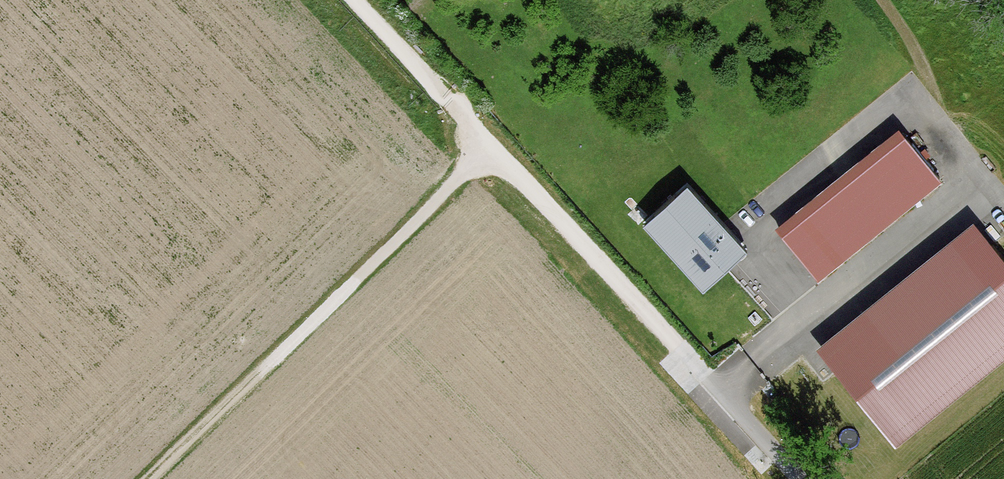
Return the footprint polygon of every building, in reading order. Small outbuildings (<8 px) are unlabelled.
[(898,125),(775,225),(818,278),(941,179),(898,125)] [(688,183),(641,227),(704,294),(739,261),(751,250),(725,223),(688,183)] [(975,229),(820,352),(896,445),(1003,358),(1003,266),(975,229)]
